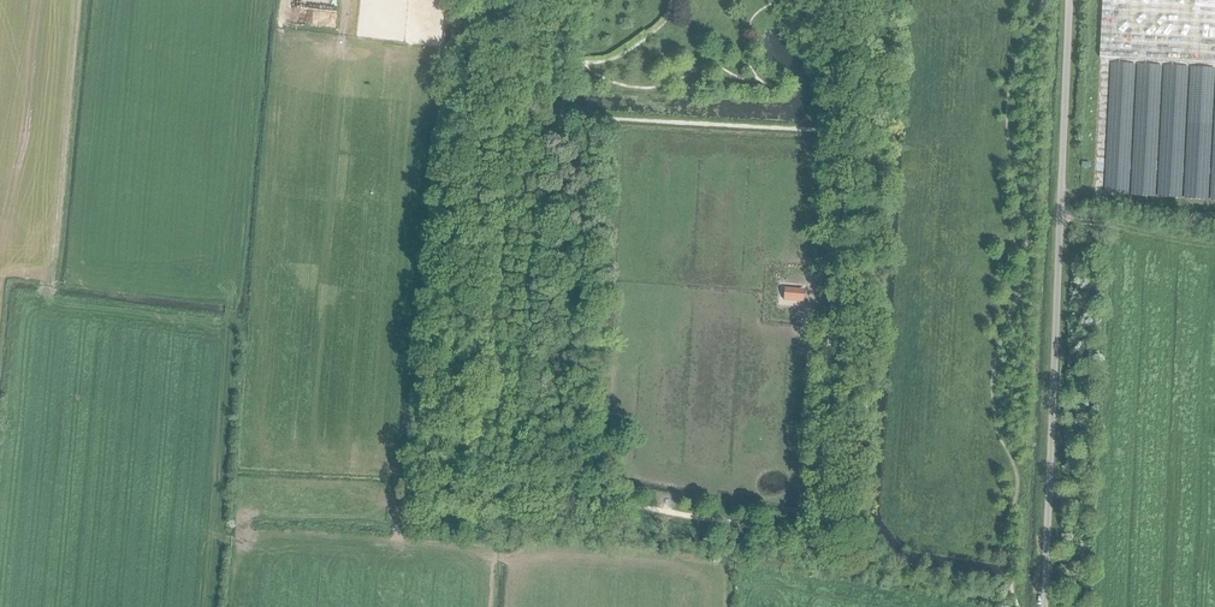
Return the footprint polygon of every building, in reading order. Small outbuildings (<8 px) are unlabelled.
[(1100,57),(1214,63),(1214,0),(1102,0),(1100,57)] [(784,288),(783,300),(804,302),(805,289),(784,288)]
